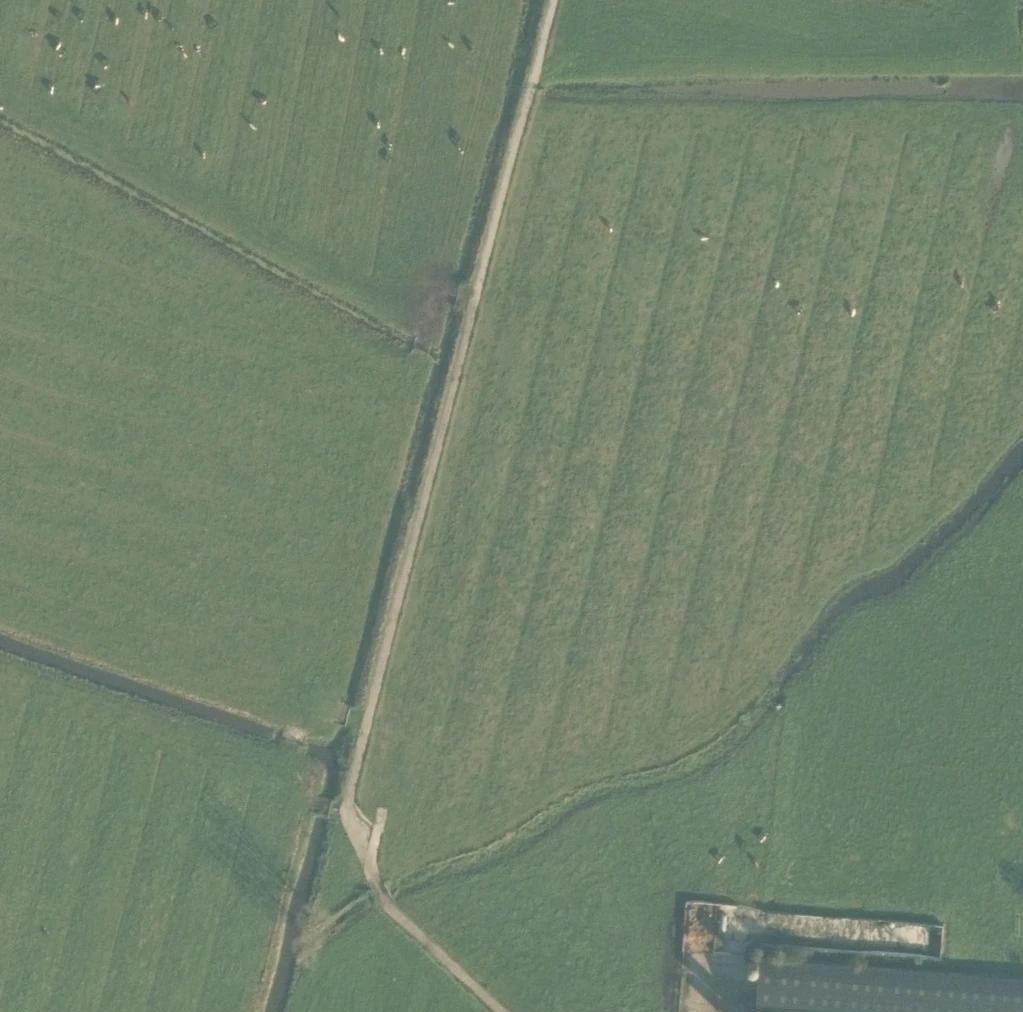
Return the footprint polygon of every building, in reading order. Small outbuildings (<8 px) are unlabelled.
[(864,952),(943,956),(944,921),(866,918),(864,952)] [(762,955),(757,1011),(1022,1011),(1022,977),(762,955)]
